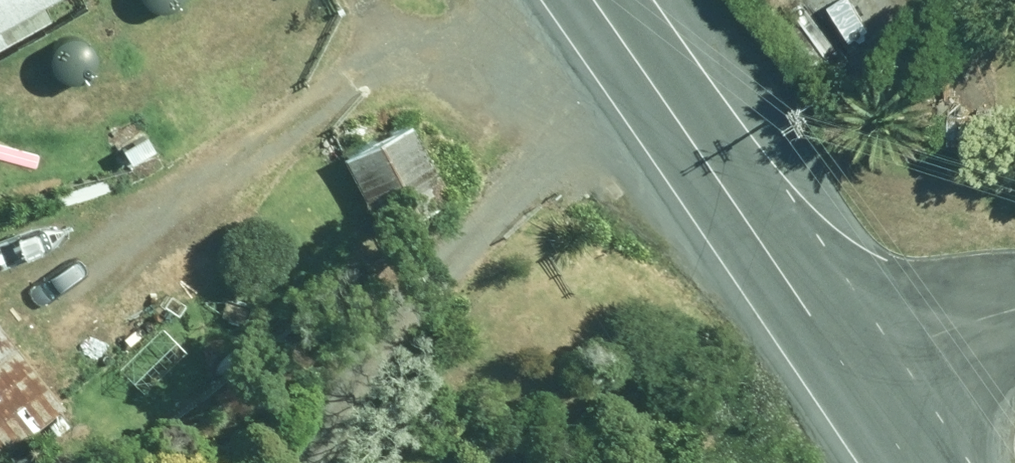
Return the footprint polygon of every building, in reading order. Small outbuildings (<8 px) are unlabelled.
[(40,18),(32,2),(35,0),(0,0),(0,39),(40,18)] [(124,3),(126,7),(129,12),(133,15),(138,19),(143,21),(148,22),(153,22),(159,22),(164,20),(169,18),(173,15),(177,11),(180,6),(182,2),(182,0),(123,0),(124,3)] [(71,28),(67,27),(61,27),(56,28),(51,30),(46,32),(42,36),(38,40),(35,45),(33,50),(32,55),(32,61),(33,66),(35,71),(38,76),(41,80),(46,84),(50,87),(55,88),(61,89),(66,89),(72,89),(77,87),(82,84),(86,80),(89,76),(92,72),(94,66),(95,61),(95,56),(94,50),(92,45),(89,40),(86,36),(82,33),(77,30),(72,28),(71,28)] [(402,116),(329,154),(365,222),(438,184),(402,116)] [(64,407),(0,329),(0,460),(64,407)]
